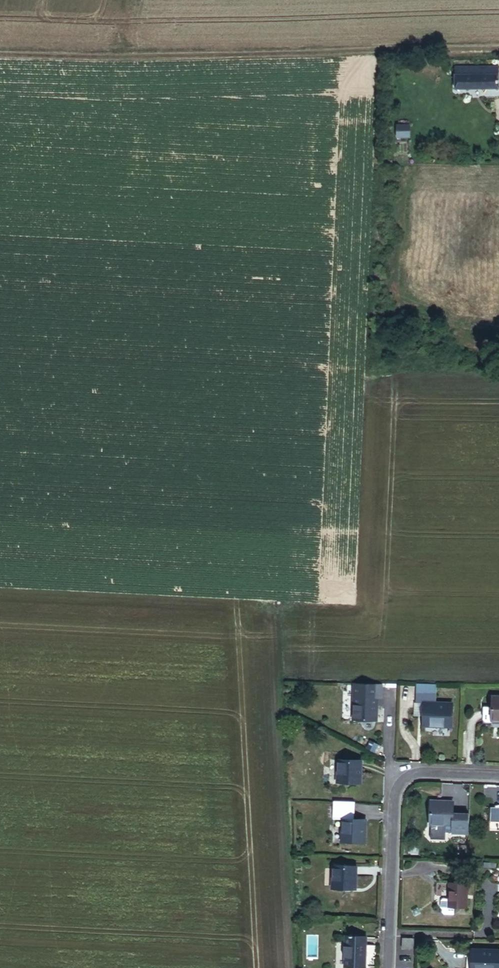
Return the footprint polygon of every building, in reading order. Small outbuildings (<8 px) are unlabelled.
[(498,88),(498,75),(476,75),(476,68),(461,68),(462,89),(498,88)] [(401,140),(412,140),(413,127),(401,126),(401,140)] [(498,725),(498,702),(493,702),(493,712),(485,712),(485,724),(487,727),(493,727),(493,724),(498,725)] [(356,726),(377,726),(378,704),(357,704),(356,726)] [(426,733),(453,734),(453,713),(427,712),(427,708),(416,708),(416,719),(427,719),(426,733)] [(339,787),(362,786),(362,766),(339,766),(339,787)] [(340,819),(355,820),(355,806),(340,806),(340,819)] [(453,835),(462,836),(462,819),(456,819),(456,815),(457,808),(434,808),(433,831),(453,832),(453,835)] [(344,849),(367,849),(368,827),(354,827),(355,820),(340,819),(340,827),(344,828),(344,849)] [(453,840),(469,840),(470,819),(462,819),(462,836),(453,835),(453,840)] [(338,897),(360,897),(360,874),(338,874),(338,897)] [(454,916),(469,916),(469,891),(449,891),(449,908),(449,916),(454,916)] [(444,924),(454,924),(454,916),(449,916),(449,908),(441,908),(441,918),(444,918),(444,924)] [(369,945),(349,945),(348,967),(369,967),(369,945)] [(402,956),(414,956),(414,945),(402,945),(402,956)] [(476,956),(476,967),(498,967),(498,956),(476,956)]
